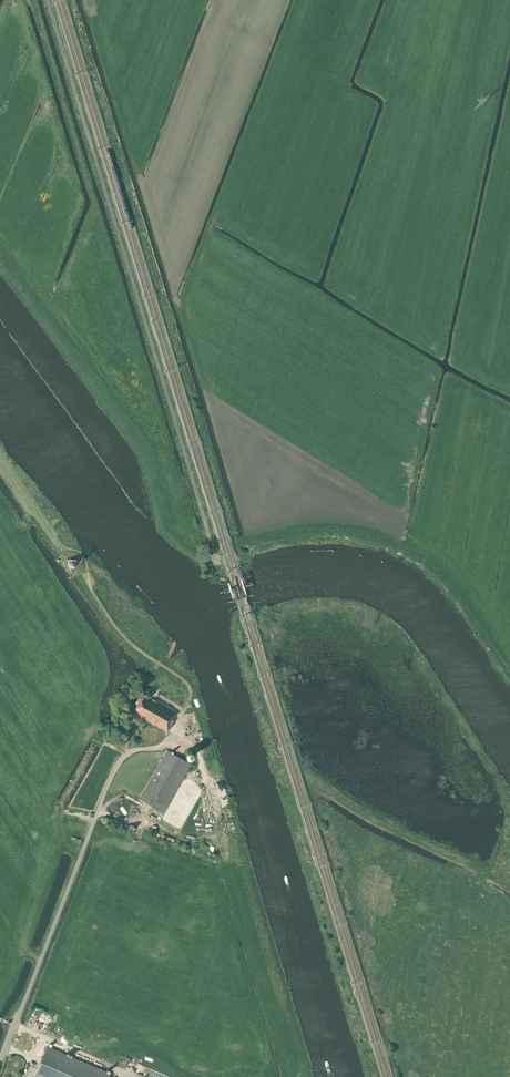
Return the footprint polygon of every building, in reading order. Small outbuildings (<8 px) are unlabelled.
[(72,559),(69,561),(68,564),(68,565),(70,567),(71,568),(74,568),(77,566),(77,563),(77,562),(76,559),(75,559),(72,559)] [(247,582),(228,588),(229,593),(248,587),(247,582)] [(136,713),(135,715),(166,733),(174,718),(176,713),(146,696),(147,693),(138,688),(134,694),(138,697),(130,710),(135,713),(135,712),(136,713)] [(162,756),(164,756),(138,799),(162,813),(191,765),(166,750),(162,756)] [(146,823),(154,827),(158,818),(150,815),(146,823)] [(60,1015),(53,1012),(52,1016),(46,1014),(44,1020),(56,1026),(60,1015)] [(38,1076),(108,1076),(110,1074),(47,1047),(34,1075),(35,1076),(38,1076)]
